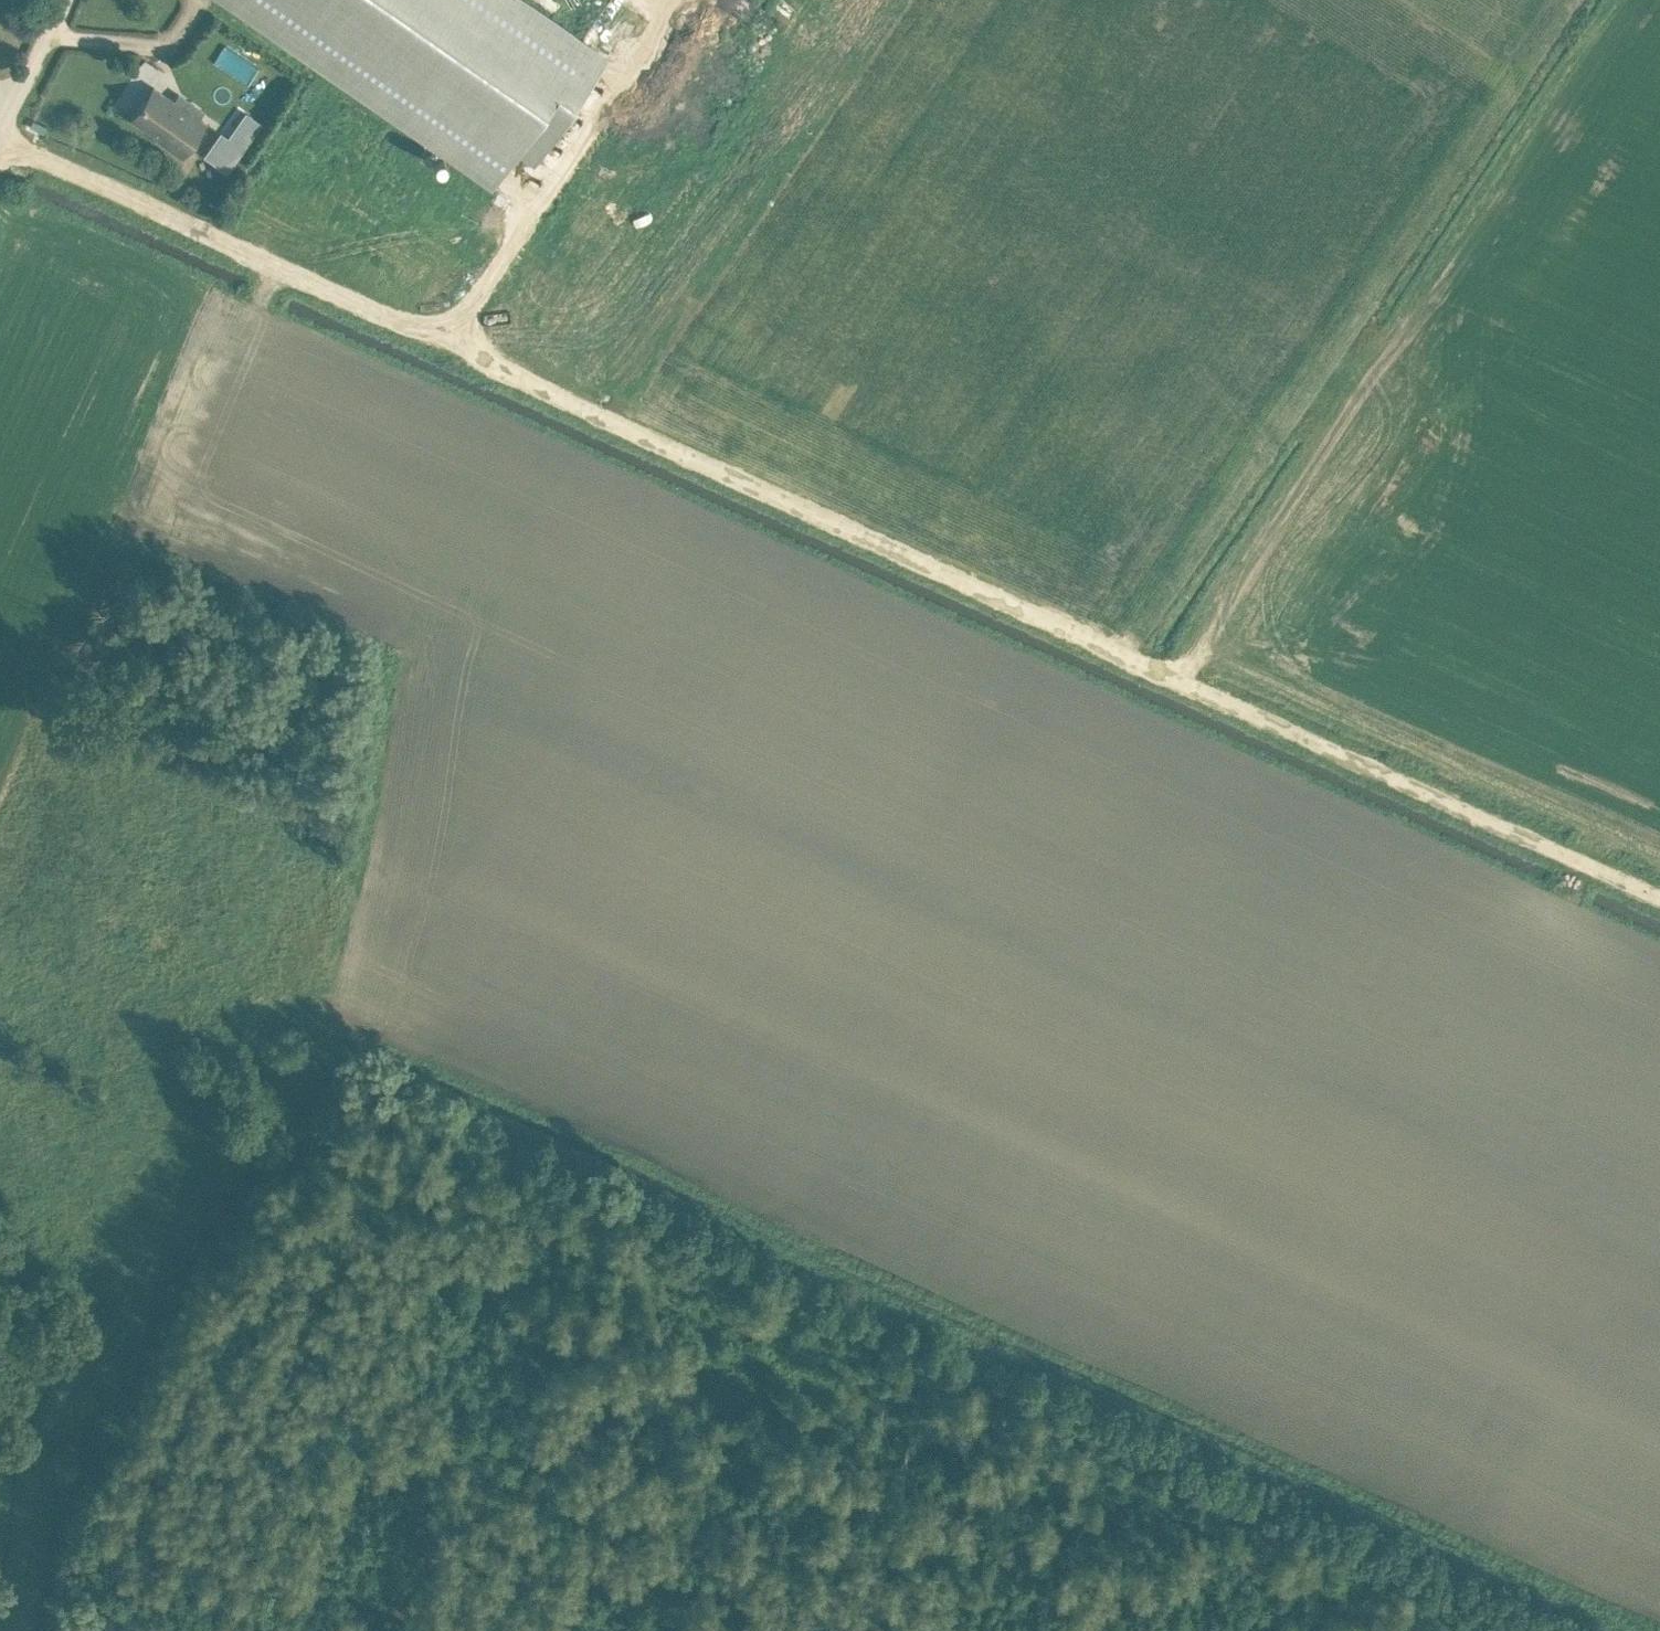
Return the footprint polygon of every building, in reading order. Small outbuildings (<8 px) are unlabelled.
[(638,0),(226,0),(496,186),(521,151),(537,165),(641,2),(638,0)] [(205,122),(172,99),(153,86),(132,117),(159,137),(158,138),(182,155),(205,122)] [(227,136),(220,131),(203,155),(226,171),(261,122),(245,111),(227,136)]
